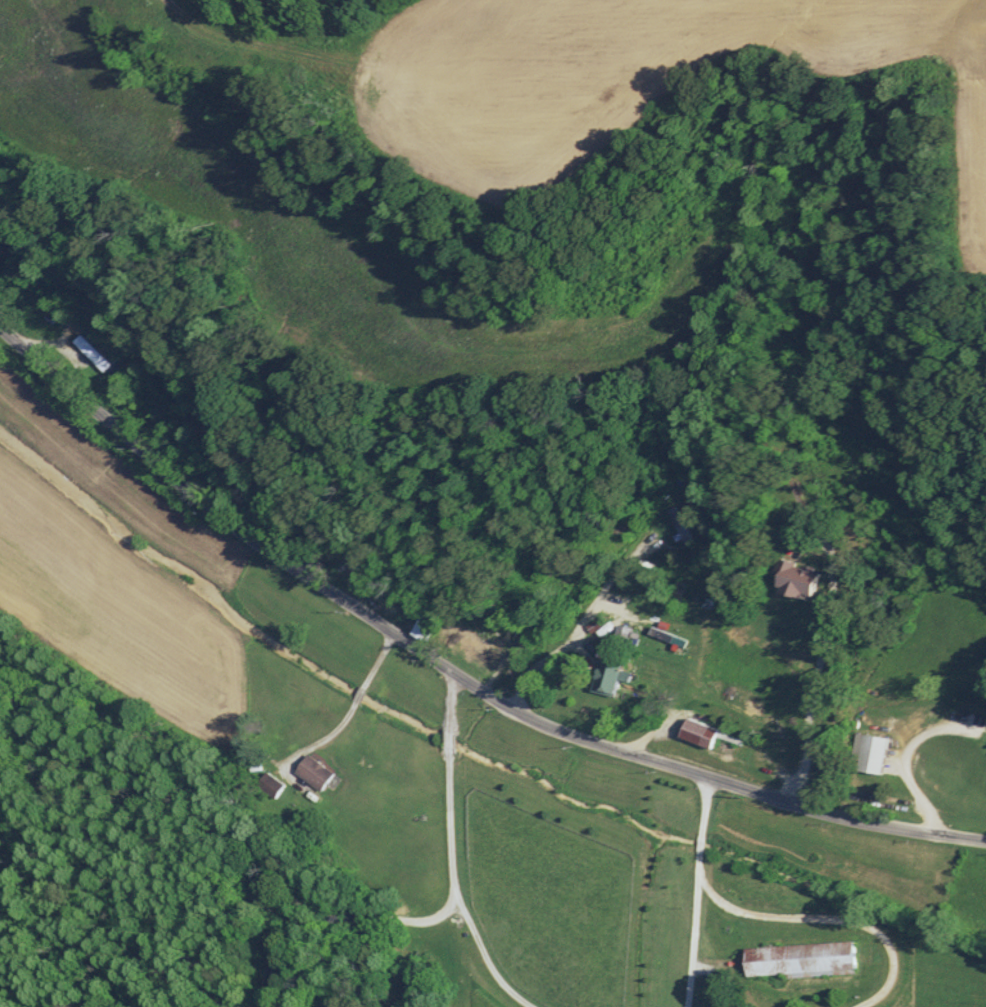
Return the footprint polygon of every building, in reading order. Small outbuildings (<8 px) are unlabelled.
[(807,601),(813,568),(771,561),(766,594),(807,601)] [(411,634),(429,642),(439,621),(421,613),(411,634)] [(612,639),(628,643),(631,629),(615,625),(612,639)] [(715,731),(682,717),(674,738),(707,751),(715,731)] [(880,775),(884,738),(857,735),(853,772),(880,775)] [(291,770),(318,791),(331,773),(305,753),(291,770)] [(255,785),(275,799),(285,785),(265,772),(255,785)] [(740,945),(740,976),(853,973),(853,942),(740,945)]
